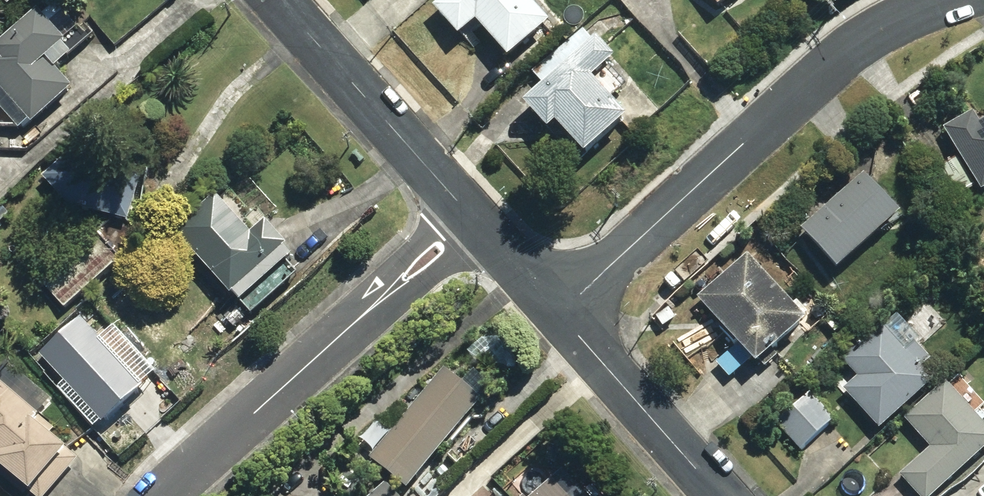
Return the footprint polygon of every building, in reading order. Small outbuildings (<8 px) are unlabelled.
[(511,58),(552,22),(532,0),(441,0),(434,6),(460,36),(478,20),(511,58)] [(32,124),(72,88),(47,59),(66,41),(38,9),(0,41),(0,87),(32,124)] [(558,123),(588,155),(630,117),(595,78),(617,57),(598,38),(527,103),(550,129),(558,123)] [(106,114),(111,120),(118,113),(113,107),(106,114)] [(982,185),(983,184),(983,114),(978,118),(972,107),(944,124),(982,185)] [(38,282),(62,311),(143,239),(130,224),(144,180),(90,165),(75,147),(42,176),(68,206),(112,218),(38,282)] [(801,223),(836,262),(898,207),(864,168),(801,223)] [(174,232),(240,305),(295,254),(267,222),(253,235),(216,194),(174,232)] [(8,213),(1,206),(0,207),(0,221),(8,213)] [(755,239),(764,249),(773,241),(764,231),(755,239)] [(12,248),(18,254),(24,247),(18,241),(12,248)] [(746,250),(697,293),(755,356),(804,311),(746,250)] [(843,386),(878,425),(933,376),(880,317),(839,354),(857,373),(843,386)] [(368,453),(405,483),(468,407),(431,377),(368,453)] [(922,495),(927,495),(983,445),(983,420),(944,377),(903,413),(929,443),(899,471),(922,495)] [(36,495),(46,495),(78,458),(34,422),(39,416),(0,382),(0,466),(36,495)] [(773,420),(800,447),(833,414),(807,388),(773,420)] [(550,475),(527,495),(569,495),(550,475)] [(384,479),(365,495),(399,495),(384,479)]
